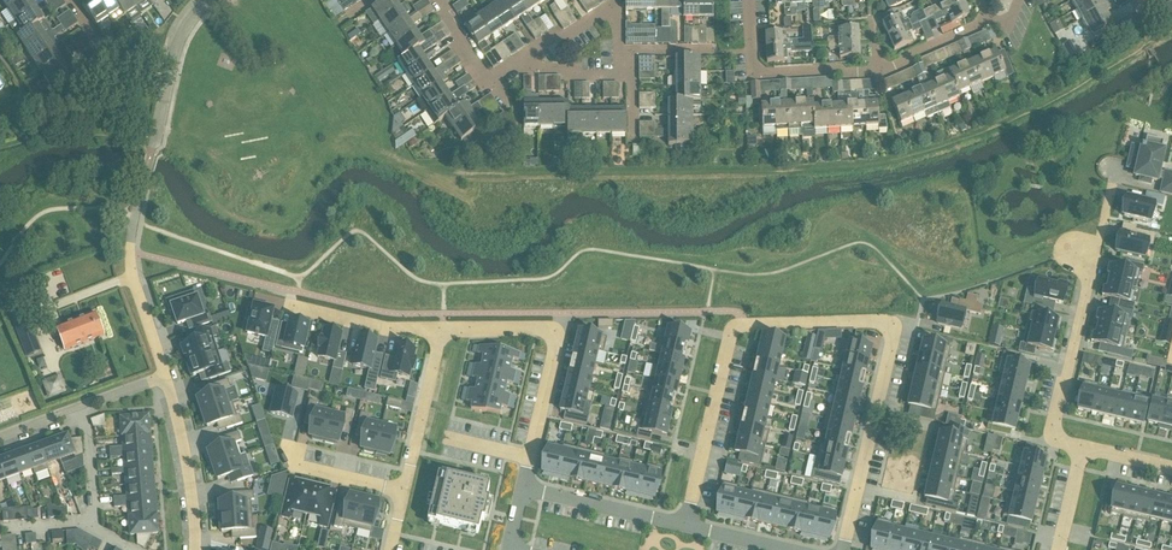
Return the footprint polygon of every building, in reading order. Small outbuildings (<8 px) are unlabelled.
[(8,9),(22,0),(2,0),(8,9)] [(8,9),(16,21),(37,8),(32,0),(22,0),(8,9)] [(16,21),(24,32),(24,33),(38,23),(38,24),(45,20),(40,13),(49,7),(50,8),(61,0),(48,0),(45,2),(37,8),(16,21)] [(82,5),(96,26),(109,17),(98,0),(90,0),(83,5),(82,5)] [(109,17),(120,10),(120,9),(114,0),(98,0),(109,17)] [(124,17),(138,8),(132,0),(114,0),(120,9),(120,10),(124,17)] [(400,7),(395,0),(384,0),(371,9),(380,21),(400,7)] [(430,5),(427,0),(424,0),(413,7),(417,13),(430,5)] [(526,13),(518,0),(502,0),(501,1),(514,21),(522,16),(523,19),(522,20),(535,40),(541,36),(533,23),(526,13)] [(538,5),(535,0),(518,0),(526,13),(538,5)] [(554,4),(569,26),(576,21),(568,8),(567,8),(563,2),(562,3),(560,0),(551,0),(554,4)] [(579,1),(588,13),(591,11),(593,10),(587,0),(579,0),(579,1)] [(593,10),(600,5),(597,0),(587,0),(593,10)] [(640,0),(625,0),(625,10),(640,10),(640,0)] [(654,0),(640,0),(640,10),(654,10),(654,0)] [(669,0),(654,0),(654,10),(663,10),(663,14),(662,14),(662,44),(669,44),(669,21),(669,10),(669,0)] [(669,10),(683,11),(683,0),(669,0),(669,10)] [(683,11),(683,18),(698,18),(698,0),(683,0),(683,11)] [(713,0),(698,0),(698,18),(713,18),(713,0)] [(790,17),(790,0),(775,0),(775,7),(784,6),(784,16),(786,17),(790,17)] [(804,0),(790,0),(790,17),(795,17),(797,15),(797,5),(805,5),(804,0)] [(933,17),(964,3),(963,0),(941,0),(943,5),(936,9),(935,5),(922,11),(926,20),(933,17)] [(1094,0),(1071,0),(1076,10),(1094,0)] [(1081,19),(1115,1),(1117,0),(1106,0),(1101,3),(1099,0),(1094,0),(1076,10),(1081,19)] [(1117,6),(1118,8),(1130,2),(1128,0),(1117,0),(1115,1),(1081,19),(1087,30),(1090,28),(1094,35),(1113,25),(1106,12),(1117,6)] [(502,29),(514,21),(501,1),(489,9),(502,29)] [(334,5),(340,14),(345,11),(338,2),(334,5)] [(964,3),(933,17),(936,22),(948,16),(952,24),(970,16),(964,3)] [(400,7),(380,21),(388,33),(408,19),(405,15),(409,12),(403,4),(400,7)] [(564,30),(569,26),(554,4),(550,7),(555,17),(564,30)] [(422,20),(435,11),(430,5),(417,13),(422,20)] [(1166,22),(1171,21),(1171,8),(1171,7),(1163,9),(1166,22)] [(490,37),(502,29),(489,9),(477,17),(490,37)] [(924,15),(913,20),(904,24),(900,16),(901,15),(898,9),(883,15),(886,22),(882,24),(888,37),(919,24),(927,20),(926,20),(924,15)] [(62,26),(75,17),(70,10),(57,19),(62,26)] [(408,19),(388,33),(396,45),(416,31),(412,25),(414,23),(415,25),(422,20),(417,13),(408,19)] [(66,32),(79,23),(75,17),(62,26),(66,32)] [(464,26),(484,55),(491,51),(486,44),(485,45),(483,42),(490,37),(477,17),(464,26)] [(1134,27),(1128,17),(1116,24),(1122,34),(1122,35),(1134,28),(1134,27)] [(533,23),(541,36),(548,31),(539,18),(533,23)] [(669,21),(669,44),(678,44),(677,24),(673,21),(669,21)] [(416,31),(396,45),(403,56),(404,57),(418,48),(418,49),(425,44),(425,43),(433,37),(447,29),(442,22),(429,31),(420,37),(416,31)] [(24,32),(17,36),(26,50),(54,32),(53,31),(46,35),(38,24),(38,23),(24,33),(24,32)] [(909,35),(922,29),(919,24),(888,37),(894,51),(912,42),(909,35)] [(640,29),(640,44),(649,44),(649,28),(640,29)] [(684,28),(684,44),(698,44),(698,28),(684,28)] [(706,28),(698,28),(698,44),(706,44),(706,28)] [(827,45),(859,43),(858,28),(838,29),(838,38),(830,39),(827,41),(827,45)] [(403,56),(396,61),(405,74),(426,60),(422,54),(438,44),(445,39),(451,35),(447,29),(433,37),(425,43),(425,44),(418,49),(418,48),(404,57),(403,56)] [(626,44),(640,44),(640,29),(626,29),(626,44)] [(982,32),(986,43),(991,40),(987,30),(982,32)] [(54,32),(26,50),(34,61),(59,45),(54,38),(57,36),(54,32)] [(78,50),(91,41),(86,34),(73,43),(78,50)] [(509,39),(517,52),(524,47),(515,34),(509,39)] [(785,34),(765,35),(766,48),(805,46),(805,41),(786,42),(785,34)] [(509,39),(503,43),(511,56),(517,52),(509,39)] [(963,41),(968,51),(972,49),(968,39),(963,41)] [(82,56),(95,47),(91,41),(78,50),(82,56)] [(963,41),(958,43),(963,53),(968,51),(963,41)] [(859,43),(827,45),(828,49),(830,51),(839,50),(839,58),(860,58),(859,43)] [(42,74),(69,55),(66,50),(63,52),(59,45),(34,61),(42,74)] [(805,46),(766,48),(766,63),(787,62),(786,54),(811,53),(811,46),(805,46)] [(944,49),(939,51),(943,62),(949,59),(944,49)] [(443,66),(456,57),(452,51),(439,59),(443,66)] [(491,51),(484,55),(493,68),(499,64),(491,51)] [(939,63),(943,62),(939,51),(935,53),(939,63)] [(984,57),(993,78),(1005,73),(1007,78),(1015,75),(1004,51),(997,54),(996,52),(984,57)] [(69,55),(42,74),(50,86),(52,85),(53,87),(60,82),(59,80),(70,72),(65,64),(72,60),(69,55)] [(422,98),(442,84),(447,81),(443,75),(460,64),(456,57),(443,66),(434,72),(414,86),(422,98)] [(675,73),(699,73),(699,57),(675,58),(675,73)] [(982,83),(993,78),(984,57),(972,62),(982,83)] [(414,86),(434,72),(426,60),(405,74),(414,86)] [(970,88),(982,83),(972,62),(961,67),(970,88)] [(922,64),(918,66),(922,76),(923,78),(938,113),(950,108),(948,103),(939,82),(932,85),(928,76),(927,76),(922,64)] [(655,73),(655,65),(639,65),(639,73),(655,73)] [(913,68),(918,78),(922,76),(918,66),(913,68)] [(391,67),(375,78),(379,83),(395,72),(391,67)] [(957,93),(958,93),(970,88),(961,67),(948,73),(957,93)] [(948,73),(947,70),(935,75),(939,82),(948,103),(960,97),(958,93),(957,93),(948,73)] [(699,73),(675,73),(675,79),(668,79),(667,80),(667,87),(675,87),(699,88),(699,73)] [(899,74),(894,76),(898,86),(904,84),(899,74)] [(456,84),(452,87),(455,93),(460,90),(473,81),(468,75),(456,83),(456,84)] [(552,76),(553,92),(561,92),(561,83),(561,76),(552,76)] [(894,76),(890,78),(894,88),(898,86),(894,76)] [(922,89),(915,92),(925,113),(927,118),(938,113),(923,78),(922,76),(918,78),(922,89)] [(532,77),(523,77),(523,92),(523,127),(538,127),(538,102),(538,97),(532,97),(532,92),(532,77)] [(864,91),(865,127),(879,126),(879,130),(887,130),(886,121),(885,116),(878,116),(877,104),(880,103),(879,97),(869,97),(869,91),(868,91),(868,80),(863,81),(864,91)] [(430,110),(425,113),(433,125),(438,121),(438,122),(445,117),(458,107),(455,102),(456,101),(457,101),(469,93),(477,87),(473,81),(460,90),(455,93),(451,96),(430,110)] [(773,99),(774,103),(775,130),(788,129),(787,103),(786,92),(786,91),(786,81),(781,81),(781,91),(781,98),(773,99)] [(858,94),(851,94),(851,104),(852,127),(865,127),(864,103),(864,92),(864,91),(863,81),(858,81),(858,94)] [(751,83),(752,100),(762,100),(761,93),(765,93),(765,82),(751,83)] [(843,82),(837,82),(837,93),(838,95),(839,128),(852,127),(851,104),(851,94),(843,95),(843,82)] [(581,83),(581,99),(590,99),(590,83),(581,83)] [(610,83),(610,99),(619,99),(619,83),(610,83)] [(451,96),(450,95),(442,84),(422,98),(430,110),(451,96)] [(699,102),(699,88),(675,87),(675,100),(675,101),(692,101),(692,102),(699,102)] [(913,118),(925,113),(915,92),(903,98),(913,118)] [(639,101),(655,101),(655,93),(639,94),(639,101)] [(458,107),(445,117),(453,129),(473,115),(482,109),(495,101),(491,94),(484,99),(478,103),(471,107),(472,109),(470,110),(469,109),(465,102),(458,107)] [(900,124),(913,118),(903,98),(891,103),(900,124)] [(675,100),(667,100),(667,116),(692,116),(692,106),(699,106),(699,102),(692,102),(692,101),(675,101),(675,100)] [(486,116),(499,107),(495,101),(482,109),(486,116)] [(538,127),(553,127),(553,102),(538,102),(538,127)] [(567,110),(568,110),(568,102),(553,102),(553,127),(566,127),(567,127),(567,110)] [(787,103),(788,129),(788,130),(801,130),(800,102),(787,103)] [(813,106),(813,102),(800,102),(801,130),(814,129),(813,106)] [(775,135),(775,130),(774,103),(761,104),(762,127),(763,136),(775,135)] [(827,129),(839,128),(838,104),(826,105),(827,129)] [(814,129),(827,129),(826,105),(813,106),(814,129)] [(566,134),(582,134),(581,110),(568,110),(567,110),(567,127),(566,127),(566,134)] [(582,134),(596,134),(596,110),(581,110),(582,134)] [(596,134),(611,134),(610,110),(596,110),(596,134)] [(610,110),(611,134),(626,134),(625,110),(610,110)] [(477,140),(477,135),(475,132),(482,127),(473,115),(453,129),(461,141),(464,139),(466,143),(470,145),(475,143),(477,140)] [(667,116),(667,131),(692,130),(692,116),(667,116)] [(655,122),(640,123),(640,130),(658,130),(658,124),(655,124),(655,122)] [(1122,122),(1120,134),(1127,136),(1130,124),(1122,122)] [(396,150),(416,136),(410,128),(395,139),(396,150)] [(667,131),(658,130),(640,130),(640,138),(665,138),(666,136),(667,136),(667,145),(674,145),(674,150),(678,154),(686,154),(692,150),(692,130),(667,131)] [(1163,141),(1147,137),(1144,147),(1142,146),(1141,149),(1133,147),(1128,167),(1137,169),(1135,176),(1157,181),(1157,178),(1164,180),(1161,193),(1171,196),(1171,174),(1159,171),(1163,151),(1161,151),(1163,141)] [(1125,202),(1123,212),(1124,213),(1123,217),(1150,223),(1154,205),(1162,207),(1164,198),(1147,194),(1145,202),(1131,198),(1130,198),(1128,198),(1127,202),(1125,202)] [(1134,238),(1120,234),(1116,252),(1139,257),(1142,244),(1153,247),(1155,235),(1135,230),(1134,238)] [(1107,275),(1110,276),(1108,282),(1136,289),(1140,275),(1142,275),(1144,266),(1128,262),(1126,271),(1109,266),(1107,275)] [(1027,288),(1024,304),(1048,310),(1050,303),(1062,306),(1067,285),(1059,283),(1058,286),(1038,281),(1036,290),(1027,288)] [(1104,288),(1102,297),(1119,301),(1117,309),(1133,313),(1135,304),(1128,302),(1132,288),(1136,289),(1108,282),(1107,289),(1104,288)] [(17,293),(4,299),(27,357),(41,352),(33,330),(37,328),(28,304),(22,307),(17,293)] [(939,307),(937,314),(939,315),(937,324),(961,329),(965,312),(981,316),(983,306),(977,305),(978,298),(968,295),(966,302),(961,301),(960,301),(957,309),(942,305),(941,307),(939,307)] [(181,296),(167,301),(171,312),(173,311),(178,325),(191,320),(194,327),(189,329),(190,330),(211,322),(207,311),(205,303),(199,305),(197,298),(183,303),(181,296)] [(1023,304),(1021,313),(1029,315),(1026,330),(1054,336),(1056,330),(1059,330),(1061,322),(1046,318),(1043,318),(1045,310),(1044,309),(1023,304)] [(271,321),(271,320),(273,310),(254,306),(252,316),(250,323),(248,334),(256,336),(258,337),(258,336),(266,338),(262,352),(272,354),(278,331),(269,328),(270,328),(271,321)] [(1131,321),(1133,313),(1117,309),(1116,317),(1098,312),(1096,321),(1099,322),(1097,328),(1127,335),(1130,321),(1131,321)] [(105,335),(96,313),(57,328),(65,351),(105,335)] [(625,322),(624,327),(634,329),(634,327),(636,321),(625,322)] [(1163,328),(1171,330),(1171,322),(1165,321),(1163,328)] [(276,348),(302,354),(309,326),(295,322),(294,326),(290,325),(288,333),(280,331),(276,348)] [(187,357),(188,362),(218,352),(213,338),(218,336),(216,327),(195,334),(198,342),(181,348),(184,358),(187,357)] [(1123,350),(1127,335),(1097,328),(1096,335),(1093,334),(1091,343),(1108,347),(1107,355),(1131,361),(1133,352),(1123,350)] [(687,347),(690,334),(668,329),(665,341),(659,340),(659,341),(687,347)] [(321,338),(319,348),(320,348),(318,358),(334,361),(333,369),(343,371),(347,354),(337,352),(342,334),(324,330),(322,339),(321,338)] [(827,331),(825,340),(841,339),(841,330),(827,331)] [(1020,344),(1018,352),(1034,356),(1036,348),(1053,352),(1055,344),(1053,343),(1054,336),(1026,330),(1031,331),(1028,345),(1020,344)] [(579,331),(576,346),(604,352),(607,338),(597,335),(597,333),(589,331),(588,333),(579,331)] [(822,351),(827,331),(818,331),(814,349),(822,351)] [(763,335),(759,350),(782,355),(785,340),(763,335)] [(813,349),(815,337),(808,335),(806,347),(813,349)] [(921,350),(920,354),(948,361),(951,348),(953,341),(938,337),(936,344),(923,341),(921,350)] [(369,370),(367,379),(377,382),(375,392),(370,391),(375,392),(377,382),(381,364),(373,362),(377,342),(360,338),(356,354),(353,353),(351,363),(354,364),(353,366),(369,370)] [(684,360),(687,347),(659,341),(656,353),(684,360)] [(844,341),(840,356),(868,362),(872,348),(844,341)] [(974,357),(976,346),(967,344),(965,355),(974,357)] [(497,362),(500,349),(499,352),(474,346),(473,353),(484,355),(483,361),(497,364),(497,362)] [(604,353),(604,352),(576,346),(573,358),(595,364),(598,352),(604,353)] [(414,351),(398,347),(394,363),(385,361),(381,378),(396,382),(398,374),(408,376),(411,367),(413,368),(415,360),(412,360),(414,351)] [(526,355),(500,349),(497,362),(511,365),(513,359),(524,362),(526,355)] [(779,368),(782,355),(759,350),(756,362),(779,368)] [(223,366),(218,352),(188,362),(190,367),(187,367),(190,377),(208,372),(210,380),(231,373),(228,364),(223,366)] [(681,373),(684,360),(656,353),(656,354),(662,355),(659,367),(653,365),(653,366),(681,373)] [(1002,360),(999,373),(1027,380),(1030,366),(1022,365),(1024,358),(1003,353),(1002,360)] [(920,354),(917,367),(945,374),(945,373),(944,373),(947,361),(948,362),(948,361),(920,354)] [(248,366),(252,367),(254,358),(244,356),(248,366)] [(865,375),(868,362),(840,356),(842,357),(839,369),(865,375)] [(592,376),(595,364),(573,358),(570,371),(592,376)] [(636,369),(637,362),(635,362),(630,360),(628,368),(636,369)] [(494,374),(497,364),(483,361),(481,367),(470,364),(468,370),(494,376),(494,374)] [(510,371),(511,365),(497,362),(497,364),(494,374),(520,380),(521,373),(510,371)] [(776,380),(779,368),(756,362),(753,375),(776,380)] [(678,385),(681,373),(653,366),(650,379),(678,385)] [(917,367),(914,380),(942,386),(945,374),(917,367)] [(862,388),(865,375),(839,369),(843,370),(840,382),(862,388)] [(492,386),(494,376),(468,370),(467,377),(478,379),(477,385),(491,388),(492,386)] [(589,389),(592,376),(570,371),(567,384),(589,389)] [(996,385),(996,386),(1024,392),(1027,380),(999,373),(999,374),(1004,375),(1001,387),(996,385)] [(518,386),(520,380),(494,374),(494,376),(492,386),(506,389),(507,383),(518,386)] [(773,393),(776,380),(753,375),(750,388),(773,393)] [(650,379),(647,391),(675,398),(678,385),(650,379)] [(202,412),(202,413),(232,403),(232,402),(230,403),(225,391),(231,389),(228,380),(212,386),(215,393),(198,399),(199,402),(197,403),(200,412),(202,412)] [(914,380),(911,392),(939,399),(942,386),(914,380)] [(859,400),(862,388),(840,382),(837,395),(859,400)] [(1091,413),(1098,385),(1084,382),(1078,410),(1091,413)] [(586,402),(589,389),(567,384),(564,396),(586,402)] [(489,398),(491,388),(477,385),(476,391),(464,388),(463,394),(488,400),(489,398)] [(1104,416),(1110,389),(1098,387),(1098,385),(1091,413),(1104,416)] [(505,395),(506,389),(492,386),(491,388),(489,398),(514,403),(516,397),(505,395)] [(996,386),(993,398),(1021,405),(1024,392),(996,386)] [(770,406),(773,393),(750,388),(747,400),(770,406)] [(1116,419),(1122,397),(1110,394),(1111,390),(1110,389),(1104,416),(1116,419)] [(276,390),(271,414),(292,419),(297,395),(276,390)] [(672,411),(675,398),(647,391),(644,404),(672,411)] [(911,392),(908,406),(912,407),(922,409),(920,419),(919,419),(934,422),(936,412),(939,399),(911,392)] [(1122,397),(1116,419),(1129,422),(1135,396),(1123,393),(1122,397)] [(485,413),(488,400),(463,394),(461,401),(473,403),(471,410),(485,413)] [(856,413),(859,400),(837,395),(834,407),(829,406),(828,406),(856,413)] [(583,416),(586,402),(564,396),(560,411),(583,416)] [(1142,425),(1149,399),(1135,396),(1129,422),(1142,425)] [(513,410),(514,403),(489,398),(488,400),(485,413),(486,413),(487,410),(500,413),(502,407),(513,410)] [(993,399),(990,411),(991,411),(1018,418),(1021,405),(993,398),(993,399)] [(1167,398),(1165,403),(1166,403),(1161,426),(1160,426),(1159,429),(1167,430),(1168,427),(1171,428),(1171,399),(1167,398)] [(403,403),(388,399),(386,407),(401,411),(403,403)] [(767,418),(770,406),(747,400),(744,413),(767,418)] [(1161,426),(1166,403),(1165,403),(1153,400),(1148,423),(1160,426),(1161,426)] [(324,440),(331,412),(316,408),(318,403),(310,401),(306,417),(314,419),(309,436),(313,437),(312,440),(322,442),(323,440),(324,440)] [(237,416),(232,403),(202,413),(207,427),(224,422),(227,429),(242,424),(240,416),(237,416)] [(669,423),(672,411),(644,404),(641,417),(669,423)] [(853,426),(856,413),(828,406),(825,419),(853,426)] [(345,415),(331,412),(324,440),(326,440),(325,443),(335,445),(335,442),(339,443),(343,426),(351,427),(355,412),(347,410),(345,415)] [(266,420),(263,411),(254,414),(257,423),(265,420),(266,420)] [(991,411),(988,425),(992,426),(991,432),(1005,436),(1007,429),(1015,431),(1018,418),(991,411)] [(376,452),(382,424),(369,421),(370,415),(361,413),(357,429),(365,431),(361,449),(365,449),(364,452),(374,454),(374,452),(376,452)] [(764,430),(767,418),(744,413),(741,426),(769,432),(770,432),(764,430)] [(91,420),(93,427),(105,426),(104,415),(91,420)] [(122,435),(150,433),(148,416),(121,418),(122,435)] [(666,436),(669,423),(641,417),(636,437),(651,441),(653,433),(666,436)] [(850,438),(853,426),(825,419),(822,432),(850,438)] [(609,431),(611,424),(602,422),(600,429),(609,431)] [(566,432),(568,425),(561,423),(559,430),(566,432)] [(383,424),(382,424),(376,452),(390,456),(391,453),(393,454),(395,446),(393,446),(396,430),(382,427),(383,424)] [(766,445),(769,432),(741,426),(738,438),(766,445)] [(798,431),(797,435),(805,437),(807,428),(804,427),(799,426),(798,431)] [(594,439),(596,432),(589,430),(587,437),(594,439)] [(940,433),(937,447),(965,453),(968,440),(969,440),(970,434),(955,430),(953,437),(940,433)] [(603,433),(596,432),(594,439),(601,440),(603,433)] [(847,451),(850,438),(822,432),(820,444),(819,444),(847,451)] [(150,433),(122,435),(124,452),(151,450),(150,433)] [(212,464),(213,466),(240,457),(240,456),(236,443),(241,441),(238,433),(223,438),(225,446),(208,452),(209,455),(207,456),(210,465),(212,464)] [(988,435),(985,444),(993,446),(995,437),(988,435)] [(53,441),(62,465),(76,460),(75,458),(83,455),(82,439),(69,440),(67,436),(53,441)] [(274,446),(271,437),(262,439),(265,449),(274,446)] [(623,445),(624,438),(617,437),(616,444),(623,445)] [(631,440),(624,438),(623,445),(630,447),(631,440)] [(766,445),(738,438),(735,453),(740,454),(738,462),(760,467),(766,445)] [(53,441),(40,446),(48,470),(62,465),(53,441)] [(645,443),(644,450),(651,452),(652,445),(645,443)] [(844,464),(847,451),(819,444),(816,457),(844,464)] [(556,475),(563,445),(562,445),(561,451),(547,447),(541,472),(556,475)] [(570,479),(577,449),(563,445),(556,475),(570,479)] [(661,455),(662,447),(652,445),(651,452),(650,453),(661,455)] [(35,475),(48,470),(40,446),(26,451),(35,475)] [(279,463),(274,446),(265,449),(271,466),(279,463)] [(937,447),(934,459),(960,466),(963,454),(965,454),(965,453),(937,447)] [(584,482),(591,452),(577,449),(570,479),(584,482)] [(152,466),(151,450),(124,452),(125,469),(152,466)] [(33,470),(35,475),(26,451),(13,456),(19,475),(33,470)] [(598,485),(605,455),(591,452),(584,482),(598,485)] [(1018,452),(1015,465),(1043,472),(1046,459),(1018,452)] [(246,454),(240,456),(240,457),(213,466),(218,480),(235,474),(238,482),(253,477),(250,468),(246,454)] [(612,489),(619,459),(619,458),(617,464),(605,461),(606,455),(605,455),(598,485),(612,489)] [(19,475),(13,456),(0,460),(0,464),(6,480),(19,475)] [(841,478),(844,464),(816,457),(811,479),(825,483),(827,475),(841,478)] [(626,492),(633,462),(619,459),(612,489),(626,492)] [(934,459),(931,472),(957,478),(960,466),(934,459)] [(640,495),(647,465),(646,471),(633,468),(634,462),(633,462),(626,492),(640,495)] [(741,473),(743,466),(728,463),(726,473),(740,477),(741,473)] [(662,469),(647,465),(640,495),(655,499),(662,469)] [(1015,465),(1012,478),(1040,485),(1043,472),(1015,465)] [(125,469),(126,485),(154,483),(152,466),(125,469)] [(272,478),(268,496),(282,500),(289,472),(272,478)] [(931,472),(928,485),(956,491),(954,490),(957,478),(931,472)] [(778,474),(771,473),(769,480),(776,481),(778,474)] [(486,500),(489,487),(439,475),(428,522),(478,534),(482,521),(484,521),(489,501),(486,500)] [(797,487),(799,480),(792,478),(790,485),(797,487)] [(1013,479),(1011,491),(1037,497),(1040,485),(1012,478),(1012,479),(1013,479)] [(128,502),(155,499),(154,483),(126,485),(128,502)] [(313,487),(297,483),(293,499),(286,498),(281,517),(290,519),(291,511),(306,515),(313,487)] [(731,517),(738,487),(723,483),(716,513),(731,517)] [(928,485),(925,498),(938,501),(937,508),(936,509),(957,514),(957,513),(960,502),(954,500),(954,498),(956,491),(928,485)] [(329,491),(313,487),(306,515),(321,518),(319,526),(328,528),(332,509),(325,507),(329,491)] [(745,520),(752,490),(751,490),(750,495),(737,492),(739,487),(738,487),(731,517),(745,520)] [(1117,487),(1110,514),(1123,517),(1122,518),(1123,518),(1130,490),(1117,487)] [(759,523),(766,493),(752,490),(745,520),(759,523)] [(1130,490),(1123,518),(1136,521),(1142,493),(1130,490)] [(1006,503),(1034,510),(1037,497),(1011,491),(1011,492),(1015,493),(1012,504),(1006,503)] [(220,516),(221,518),(252,516),(251,501),(254,501),(254,492),(237,493),(238,501),(220,503),(220,506),(217,506),(218,516),(220,516)] [(773,527),(780,497),(766,493),(759,523),(773,527)] [(1142,493),(1136,521),(1137,520),(1149,523),(1155,496),(1142,493)] [(357,530),(364,499),(363,499),(364,496),(354,494),(353,496),(350,495),(346,513),(338,511),(334,527),(342,529),(343,526),(357,530)] [(1155,496),(1149,523),(1150,519),(1162,521),(1168,499),(1155,496)] [(366,499),(364,499),(357,530),(372,533),(377,512),(379,513),(381,505),(379,505),(379,502),(376,502),(376,499),(367,497),(366,499)] [(787,530),(794,500),(780,497),(773,527),(787,530)] [(155,499),(128,502),(129,518),(156,516),(155,499)] [(1162,521),(1171,524),(1171,500),(1168,499),(1162,521)] [(801,533),(808,503),(794,500),(787,530),(801,533)] [(815,537),(822,507),(822,506),(821,509),(808,506),(809,503),(808,503),(801,533),(815,537)] [(897,503),(895,509),(902,511),(904,504),(897,503)] [(1006,503),(1003,517),(1009,518),(1007,525),(1025,529),(1026,522),(1031,523),(1034,510),(1006,503)] [(830,540),(837,510),(822,507),(815,537),(830,540)] [(980,509),(978,518),(986,520),(988,511),(980,509)] [(156,516),(129,518),(131,535),(139,535),(140,540),(137,545),(144,549),(152,534),(158,533),(156,516)] [(253,530),(252,516),(221,518),(221,533),(240,531),(240,539),(256,538),(256,530),(253,530)] [(870,549),(872,549),(886,549),(892,523),(877,520),(870,549)] [(886,549),(900,549),(904,532),(892,529),(893,523),(892,523),(886,549)] [(275,531),(261,528),(256,549),(270,549),(272,543),(275,531)] [(67,546),(77,545),(80,530),(66,531),(67,546)] [(77,545),(77,548),(81,549),(88,549),(95,538),(80,530),(77,545)] [(1017,531),(1014,544),(1023,546),(1026,533),(1017,531)] [(900,549),(914,549),(918,535),(904,532),(900,549)] [(914,549),(928,549),(931,538),(918,535),(914,549)] [(928,549),(942,549),(944,541),(931,538),(928,549)] [(942,549),(956,549),(959,539),(958,539),(957,544),(944,541),(942,549)] [(956,549),(970,549),(972,542),(959,539),(956,549)] [(970,549),(985,549),(986,545),(972,542),(970,549)]
